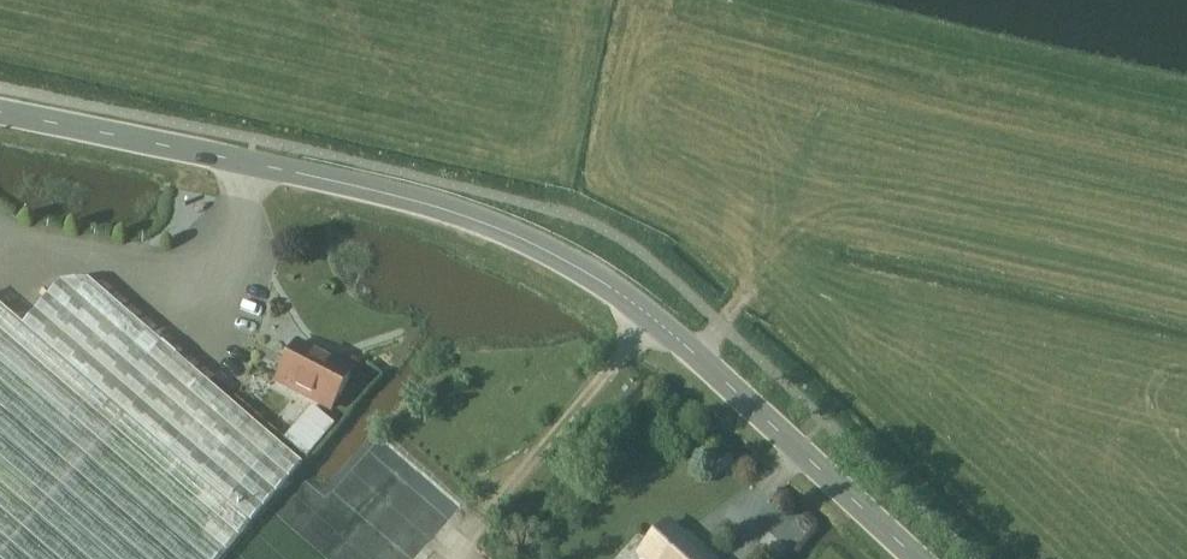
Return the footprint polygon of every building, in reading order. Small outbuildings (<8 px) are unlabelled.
[(300,466),(178,357),(86,282),(60,284),(22,328),(0,309),(0,558),(219,558),(300,466)] [(329,410),(349,372),(295,344),(275,382),(329,410)] [(284,440),(306,459),(335,425),(312,406),(284,440)] [(715,558),(700,544),(696,548),(668,523),(639,555),(644,558),(714,558),(715,558)] [(530,558),(546,558),(547,544),(531,544),(530,558)]
